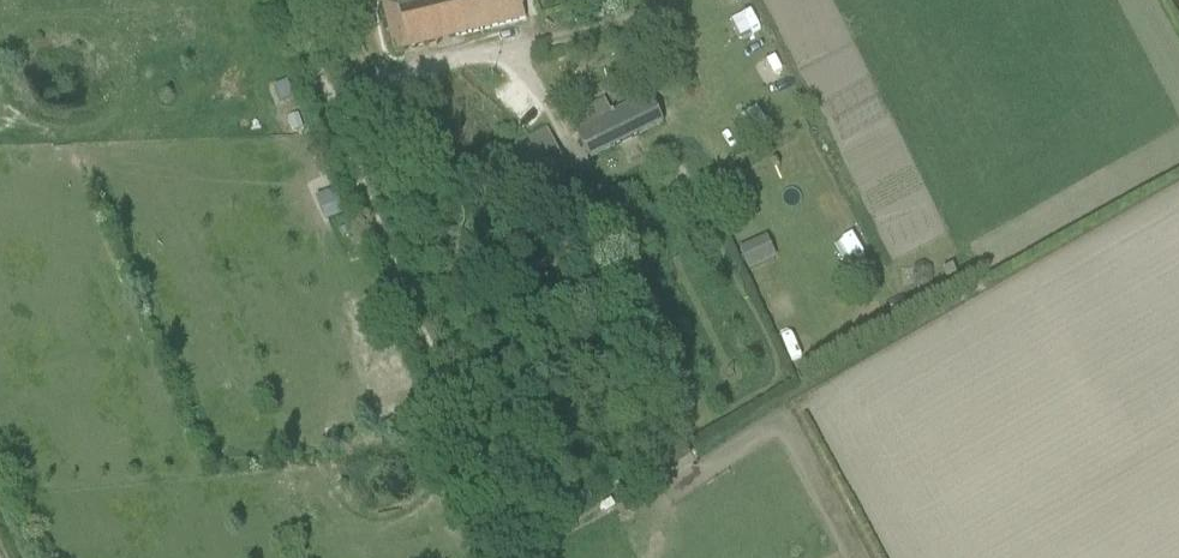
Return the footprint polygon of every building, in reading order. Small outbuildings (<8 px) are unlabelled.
[(526,20),(521,0),(397,0),(400,9),(385,12),(395,53),(526,20)] [(293,98),(287,83),(275,88),(281,103),(293,98)] [(651,96),(612,116),(604,100),(580,112),(588,128),(577,134),(590,160),(664,123),(651,96)] [(524,192),(568,170),(548,130),(504,152),(524,192)] [(345,218),(335,195),(318,202),(328,225),(345,218)] [(835,267),(869,254),(860,232),(827,245),(835,267)] [(749,272),(767,264),(757,242),(739,250),(749,272)] [(932,286),(932,268),(923,263),(914,268),(914,287),(923,293),(932,286)] [(953,266),(943,271),(948,281),(957,276),(953,266)]
